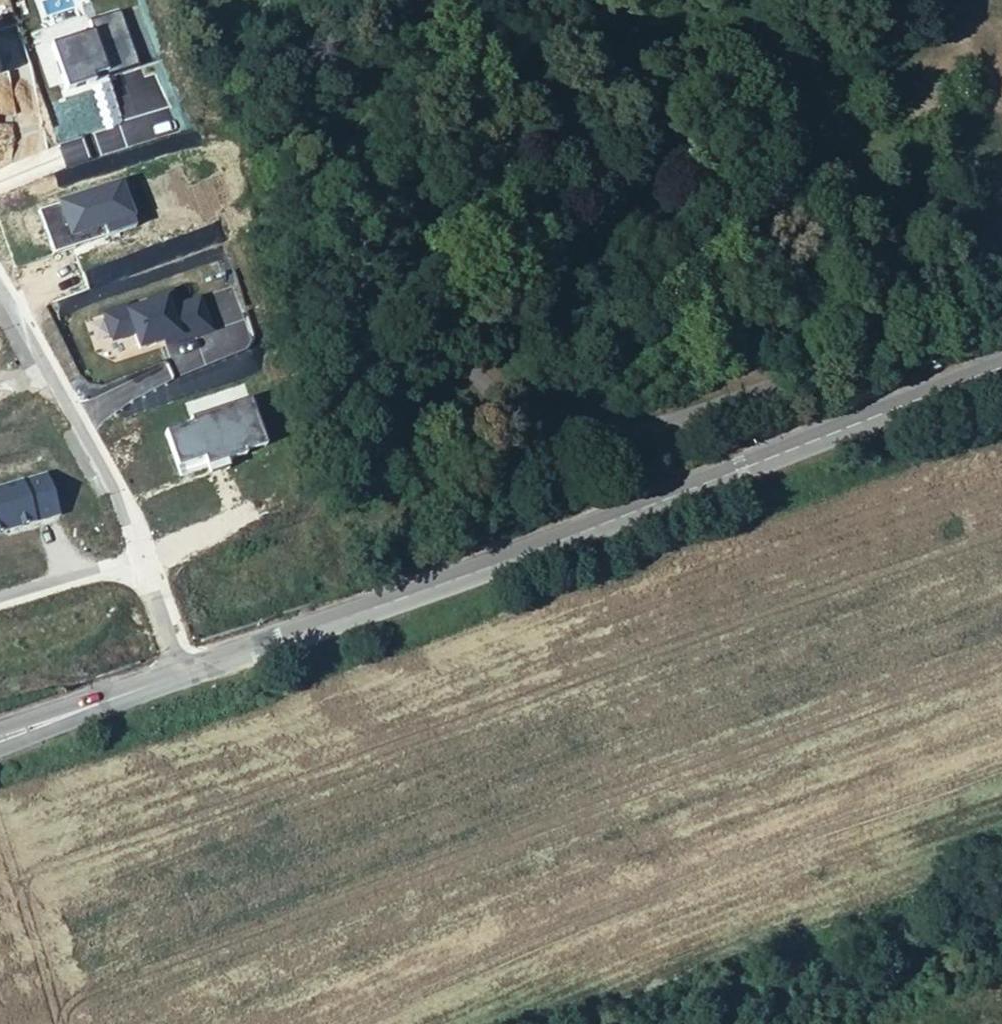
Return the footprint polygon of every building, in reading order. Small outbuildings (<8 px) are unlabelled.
[(33,23),(42,60),(93,48),(84,10),(33,23)]
